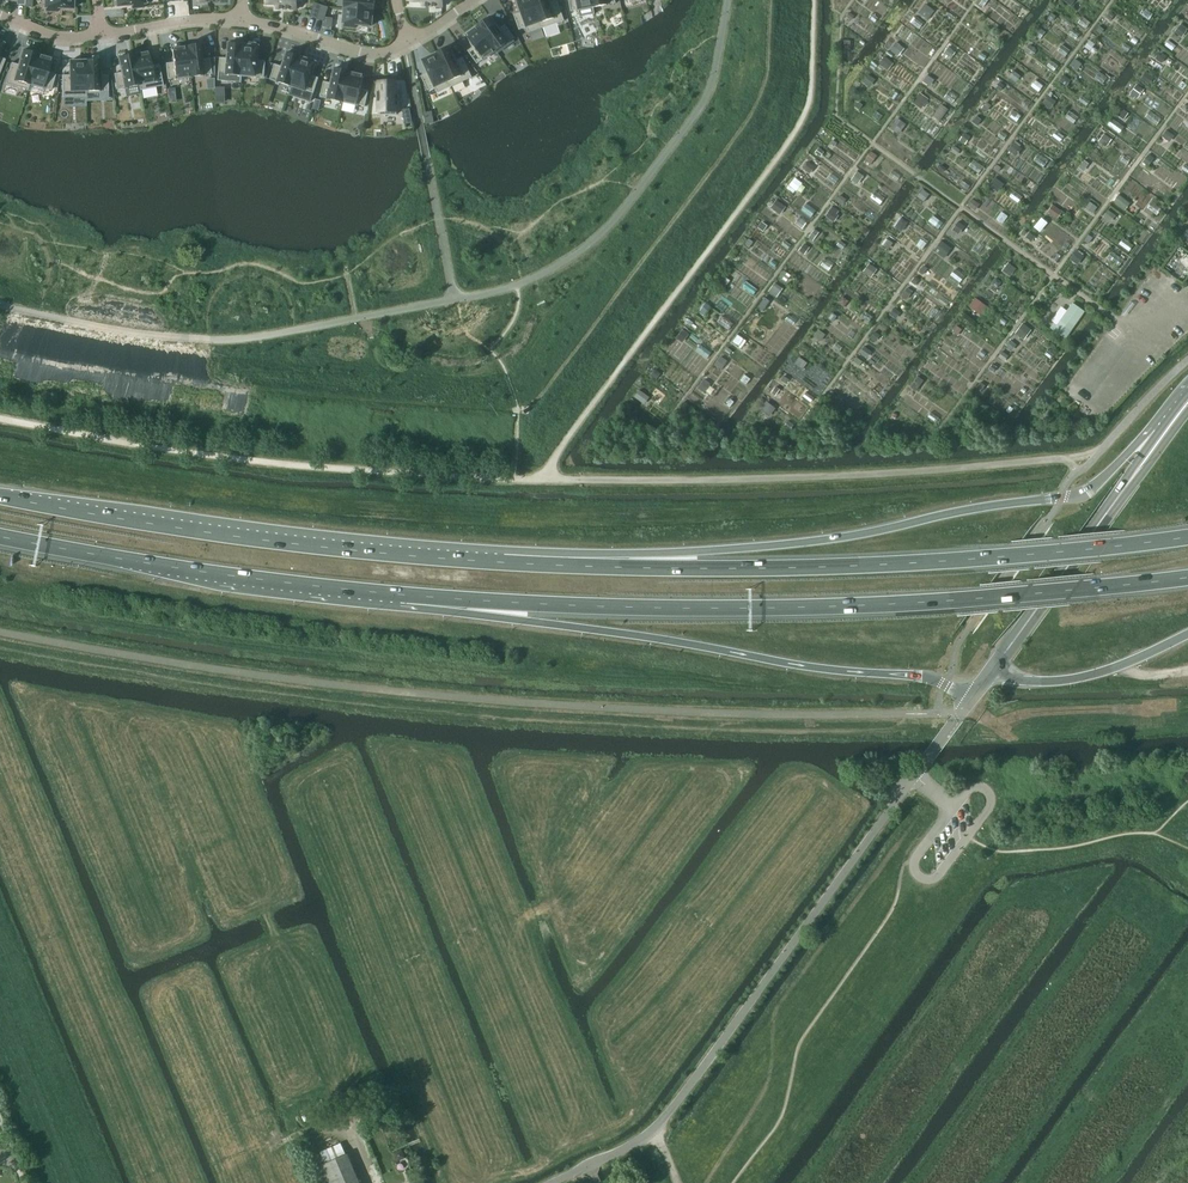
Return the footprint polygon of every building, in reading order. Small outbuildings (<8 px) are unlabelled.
[(44,8),(46,8),(45,11),(57,12),(57,9),(57,8),(63,8),(73,9),(73,0),(44,0),(44,8)] [(147,0),(116,0),(116,7),(126,6),(131,5),(132,6),(132,8),(143,7),(143,4),(148,3),(147,0)] [(266,4),(276,5),(276,9),(280,9),(279,9),(280,9),(283,9),(286,9),(287,9),(289,9),(290,10),(290,9),(296,9),(297,0),(266,0),(266,4)] [(374,5),(375,0),(345,0),(344,9),(374,12),(374,10),(374,5)] [(513,15),(519,30),(526,27),(528,33),(542,28),(542,29),(543,28),(533,0),(517,0),(519,7),(521,12),(520,12),(513,15)] [(543,28),(564,21),(557,0),(549,3),(548,0),(533,0),(543,28)] [(571,12),(578,10),(580,17),(594,14),(595,14),(593,8),(592,0),(568,0),(571,12)] [(988,0),(982,0),(978,5),(982,8),(988,0)] [(317,19),(321,5),(314,3),(310,17),(317,19)] [(925,4),(918,12),(926,18),(933,10),(925,4)] [(324,21),(328,7),(321,5),(317,19),(324,21)] [(356,28),(356,25),(357,25),(362,25),(371,26),(373,13),(374,13),(374,12),(344,9),(344,10),(343,23),(345,23),(344,27),(356,28)] [(849,12),(846,17),(851,21),(854,16),(849,12)] [(1110,12),(1105,17),(1110,21),(1114,15),(1110,12)] [(1051,13),(1047,18),(1056,25),(1060,20),(1051,13)] [(479,24),(477,26),(496,51),(515,38),(505,25),(499,29),(490,17),(483,21),(479,24)] [(1181,23),(1175,32),(1182,37),(1186,31),(1186,30),(1187,28),(1181,23)] [(477,26),(466,35),(471,42),(474,46),(473,47),(467,51),(477,64),(495,51),(495,52),(496,51),(477,26)] [(1039,28),(1034,35),(1039,40),(1045,32),(1039,28)] [(1090,41),(1085,46),(1090,50),(1094,45),(1090,41)] [(890,50),(898,57),(905,49),(896,42),(890,50)] [(218,74),(218,81),(241,82),(244,44),(242,44),(237,44),(229,43),(228,58),(220,58),(218,74)] [(188,46),(186,46),(190,77),(213,74),(216,74),(216,58),(211,58),(203,59),(201,44),(193,45),(188,46)] [(244,44),(241,82),(242,76),(242,75),(264,77),(266,61),(259,60),(258,60),(258,55),(259,46),(244,45),(245,44),(244,44)] [(1030,45),(1026,51),(1032,56),(1036,49),(1030,45)] [(172,62),(165,63),(167,79),(189,76),(189,77),(190,77),(186,46),(185,46),(185,47),(171,48),(172,57),(173,62),(172,62)] [(437,52),(435,53),(451,87),(472,77),(463,58),(456,61),(449,47),(442,50),(437,52)] [(27,90),(37,54),(36,54),(31,52),(23,50),(18,65),(11,63),(5,84),(27,90)] [(152,65),(151,66),(150,61),(148,52),(134,55),(134,54),(133,54),(140,90),(163,86),(158,64),(152,65)] [(275,64),(270,79),(291,87),(302,57),(300,56),(295,55),(287,52),(282,67),(275,64)] [(427,73),(421,76),(428,91),(435,87),(437,93),(450,87),(451,87),(435,53),(435,54),(422,60),(426,68),(428,73),(427,73)] [(980,53),(977,57),(983,61),(986,57),(980,53)] [(1158,54),(1155,58),(1162,62),(1166,56),(1162,53),(1160,55),(1158,54)] [(37,54),(27,90),(28,90),(29,84),(51,90),(55,74),(49,73),(48,72),(49,68),(51,59),(38,55),(38,54),(37,54)] [(139,85),(140,90),(133,54),(131,54),(126,55),(118,57),(121,72),(114,74),(117,90),(139,85)] [(885,56),(879,63),(888,71),(893,63),(885,56)] [(291,87),(289,95),(310,102),(313,93),(319,78),(318,78),(312,76),(311,75),(313,71),(316,62),(302,58),(302,57),(291,87)] [(86,60),(84,60),(85,97),(86,96),(86,92),(108,91),(107,75),(100,75),(99,59),(91,60),(86,60)] [(1075,59),(1070,65),(1075,69),(1079,63),(1075,59)] [(62,97),(85,97),(84,60),(83,60),(83,61),(69,61),(69,70),(70,75),(68,75),(62,75),(62,97)] [(323,81),(320,97),(342,102),(349,71),(348,71),(343,70),(335,68),(331,83),(323,81)] [(349,71),(342,102),(343,102),(365,106),(368,91),(362,89),(361,89),(362,84),(364,75),(350,72),(350,71),(349,71)] [(1016,82),(1021,76),(1013,71),(1009,77),(1016,82)] [(1146,71),(1141,78),(1149,83),(1153,77),(1146,71)] [(930,87),(935,80),(927,74),(922,82),(930,87)] [(868,75),(863,82),(871,88),(876,80),(868,75)] [(1063,75),(1059,81),(1065,85),(1070,80),(1063,75)] [(399,96),(399,95),(399,92),(395,92),(395,82),(381,82),(377,82),(377,112),(380,112),(380,115),(396,115),(396,112),(399,112),(399,105),(399,102),(399,99),(399,98),(399,96)] [(996,89),(1000,92),(1004,86),(1000,83),(996,89)] [(1136,85),(1128,96),(1133,99),(1134,97),(1137,99),(1144,90),(1136,85)] [(921,110),(929,99),(919,93),(911,103),(921,110)] [(1048,96),(1042,103),(1048,107),(1054,100),(1048,96)] [(986,102),(981,108),(986,112),(991,106),(986,102)] [(1120,108),(1115,115),(1123,120),(1128,113),(1120,108)] [(412,123),(409,109),(402,110),(405,124),(412,123)] [(876,112),(871,118),(877,122),(882,116),(876,112)] [(976,116),(972,122),(977,126),(981,120),(976,116)] [(897,118),(890,128),(898,134),(906,124),(897,118)] [(1166,130),(1162,136),(1168,141),(1172,135),(1166,130)] [(964,133),(959,140),(965,144),(970,137),(964,133)] [(1104,134),(1098,142),(1105,148),(1112,140),(1104,134)] [(1008,150),(1013,154),(1020,145),(1015,141),(1008,150)] [(954,146),(950,152),(956,157),(960,151),(954,146)] [(871,152),(865,161),(870,165),(876,156),(871,152)] [(1148,154),(1142,162),(1147,167),(1154,158),(1148,154)] [(1083,160),(1078,167),(1082,171),(1088,163),(1083,160)] [(808,162),(802,168),(809,174),(814,167),(808,162)] [(857,171),(852,178),(857,181),(861,174),(857,171)] [(795,178),(789,185),(796,191),(802,184),(795,178)] [(995,178),(989,187),(997,192),(1003,184),(995,178)] [(916,197),(923,202),(929,195),(922,189),(916,197)] [(839,195),(836,199),(843,204),(846,200),(839,195)] [(1119,195),(1114,201),(1125,210),(1129,204),(1119,195)] [(972,199),(967,205),(975,211),(980,205),(972,199)] [(776,200),(770,208),(780,215),(786,207),(776,200)] [(1088,201),(1084,207),(1093,214),(1097,207),(1088,201)] [(1052,205),(1048,211),(1057,219),(1062,212),(1052,205)] [(832,206),(825,216),(834,222),(839,216),(837,214),(839,211),(832,206)] [(1103,216),(1111,222),(1116,216),(1108,210),(1103,216)] [(1042,219),(1035,227),(1039,231),(1046,223),(1042,219)] [(901,220),(896,226),(902,231),(907,224),(901,220)] [(958,222),(952,230),(958,235),(965,226),(958,222)] [(763,223),(760,228),(764,231),(768,226),(763,223)] [(814,229),(808,238),(812,241),(819,233),(814,229)] [(1029,233),(1026,237),(1032,242),(1035,237),(1029,233)] [(749,239),(744,245),(749,249),(753,243),(749,239)] [(889,250),(893,244),(887,240),(882,246),(889,250)] [(941,240),(934,251),(944,259),(952,248),(941,240)] [(804,245),(799,252),(804,255),(808,248),(804,245)] [(1076,251),(1070,260),(1077,265),(1083,256),(1076,251)] [(1016,269),(1008,262),(1001,271),(1009,277),(1016,269)] [(869,264),(863,272),(871,278),(877,270),(869,264)] [(779,277),(786,282),(791,276),(784,271),(779,277)] [(723,276),(717,285),(724,290),(730,281),(723,276)] [(995,278),(991,284),(997,289),(1002,283),(995,278)] [(774,283),(768,292),(776,298),(783,289),(774,283)] [(901,296),(907,300),(913,292),(907,288),(901,296)] [(843,296),(837,303),(843,308),(849,301),(843,296)] [(765,298),(757,307),(763,311),(770,301),(765,298)] [(975,298),(968,307),(981,316),(988,307),(975,298)] [(1054,323),(1050,328),(1065,338),(1084,312),(1072,303),(1057,325),(1054,323)] [(705,304),(700,312),(706,316),(711,309),(705,304)] [(894,307),(889,314),(896,319),(901,312),(894,307)] [(831,313),(827,319),(832,322),(836,316),(831,313)] [(788,316),(785,321),(792,326),(795,321),(788,316)] [(1031,330),(1022,323),(1015,334),(1024,340),(1031,330)] [(956,327),(953,332),(958,336),(961,331),(956,327)] [(818,329),(813,336),(820,341),(825,335),(818,329)] [(682,330),(676,338),(682,343),(689,334),(682,330)] [(875,331),(870,338),(876,342),(880,336),(875,331)] [(737,334),(731,342),(738,347),(744,339),(737,334)] [(1011,341),(1007,346),(1011,350),(1015,345),(1011,341)] [(865,347),(860,353),(866,357),(870,351),(865,347)] [(1002,351),(998,357),(1004,362),(1008,356),(1002,351)] [(728,361),(721,356),(714,365),(721,370),(728,361)] [(799,357),(794,363),(803,370),(807,364),(799,357)] [(856,358),(853,363),(858,367),(862,362),(856,358)] [(655,369),(650,375),(657,379),(661,374),(655,369)] [(918,376),(910,387),(916,391),(924,380),(918,376)] [(704,379),(697,388),(704,393),(711,384),(704,379)] [(980,392),(985,386),(980,382),(975,389),(980,392)] [(770,393),(775,396),(779,389),(775,386),(770,393)] [(639,390),(634,397),(642,403),(647,396),(639,390)] [(835,401),(838,396),(831,390),(827,395),(835,401)] [(806,393),(803,397),(811,402),(814,398),(806,393)] [(776,409),(766,401),(760,409),(769,417),(776,409)] [(383,1111),(375,1114),(378,1123),(387,1119),(383,1111)] [(342,1143),(321,1152),(325,1162),(347,1153),(342,1143)] [(402,1149),(393,1153),(397,1162),(405,1158),(402,1149)] [(323,1182),(359,1182),(347,1154),(316,1167),(323,1182)]
